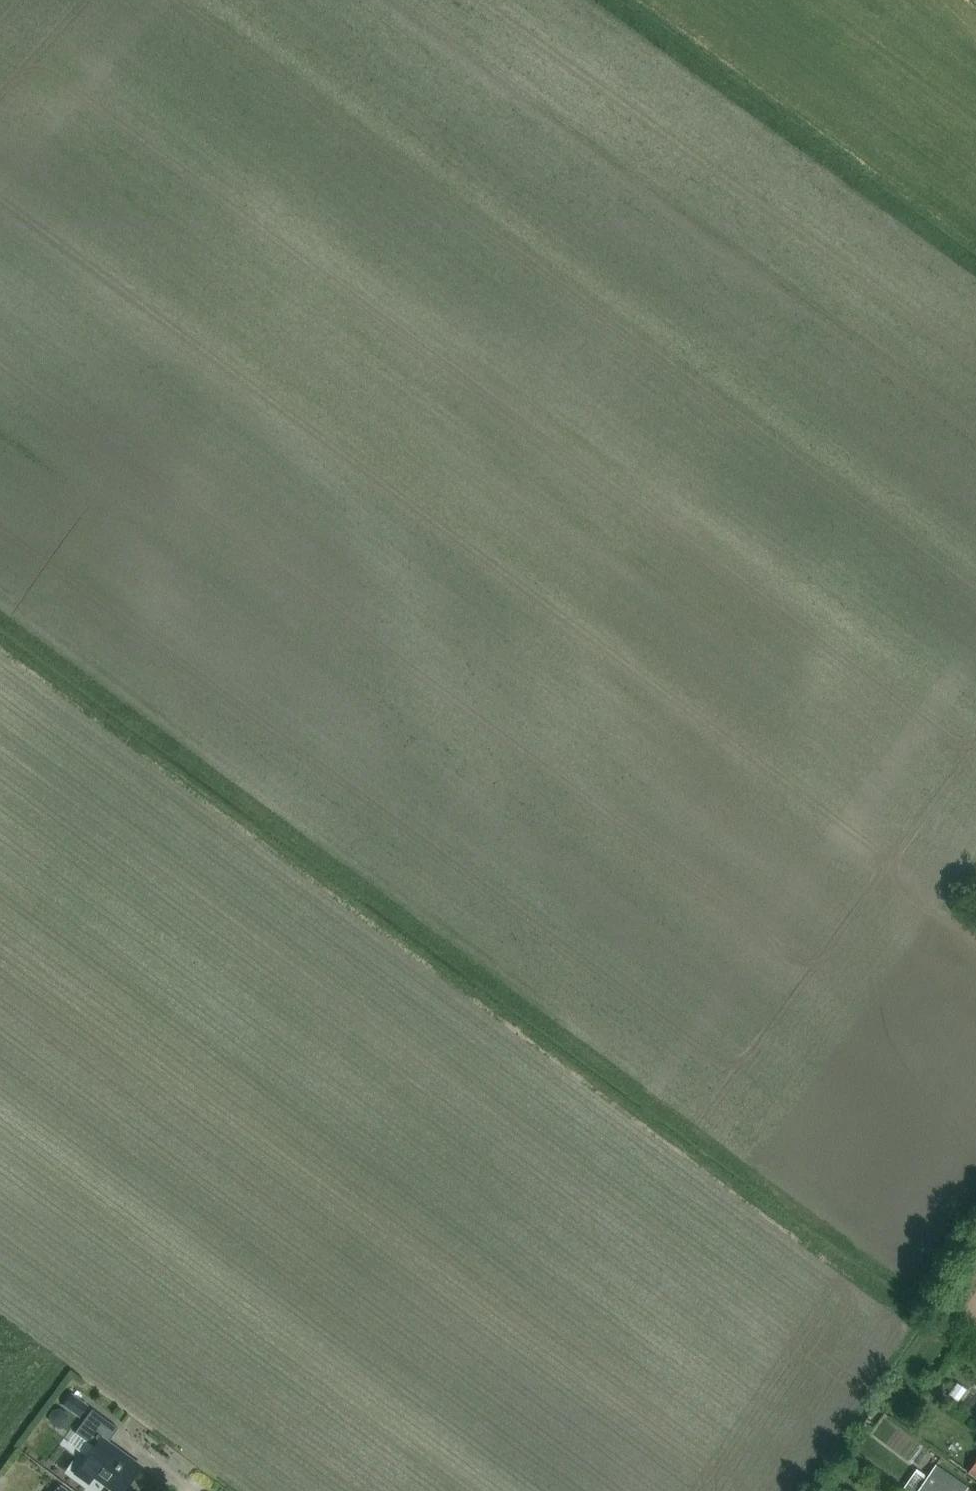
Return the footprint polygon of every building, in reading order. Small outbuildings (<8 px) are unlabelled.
[(80,1415),(88,1405),(70,1393),(63,1403),(80,1415)] [(61,1410),(55,1411),(50,1416),(51,1422),(60,1428),(67,1427),(70,1421),(69,1415),(61,1410)] [(93,1447),(74,1474),(88,1485),(94,1478),(112,1490),(124,1490),(141,1467),(107,1443),(117,1429),(91,1410),(74,1433),(93,1447)] [(968,1473),(975,1479),(975,1461),(968,1473)] [(917,1470),(903,1489),(906,1490),(948,1490),(917,1470)]
